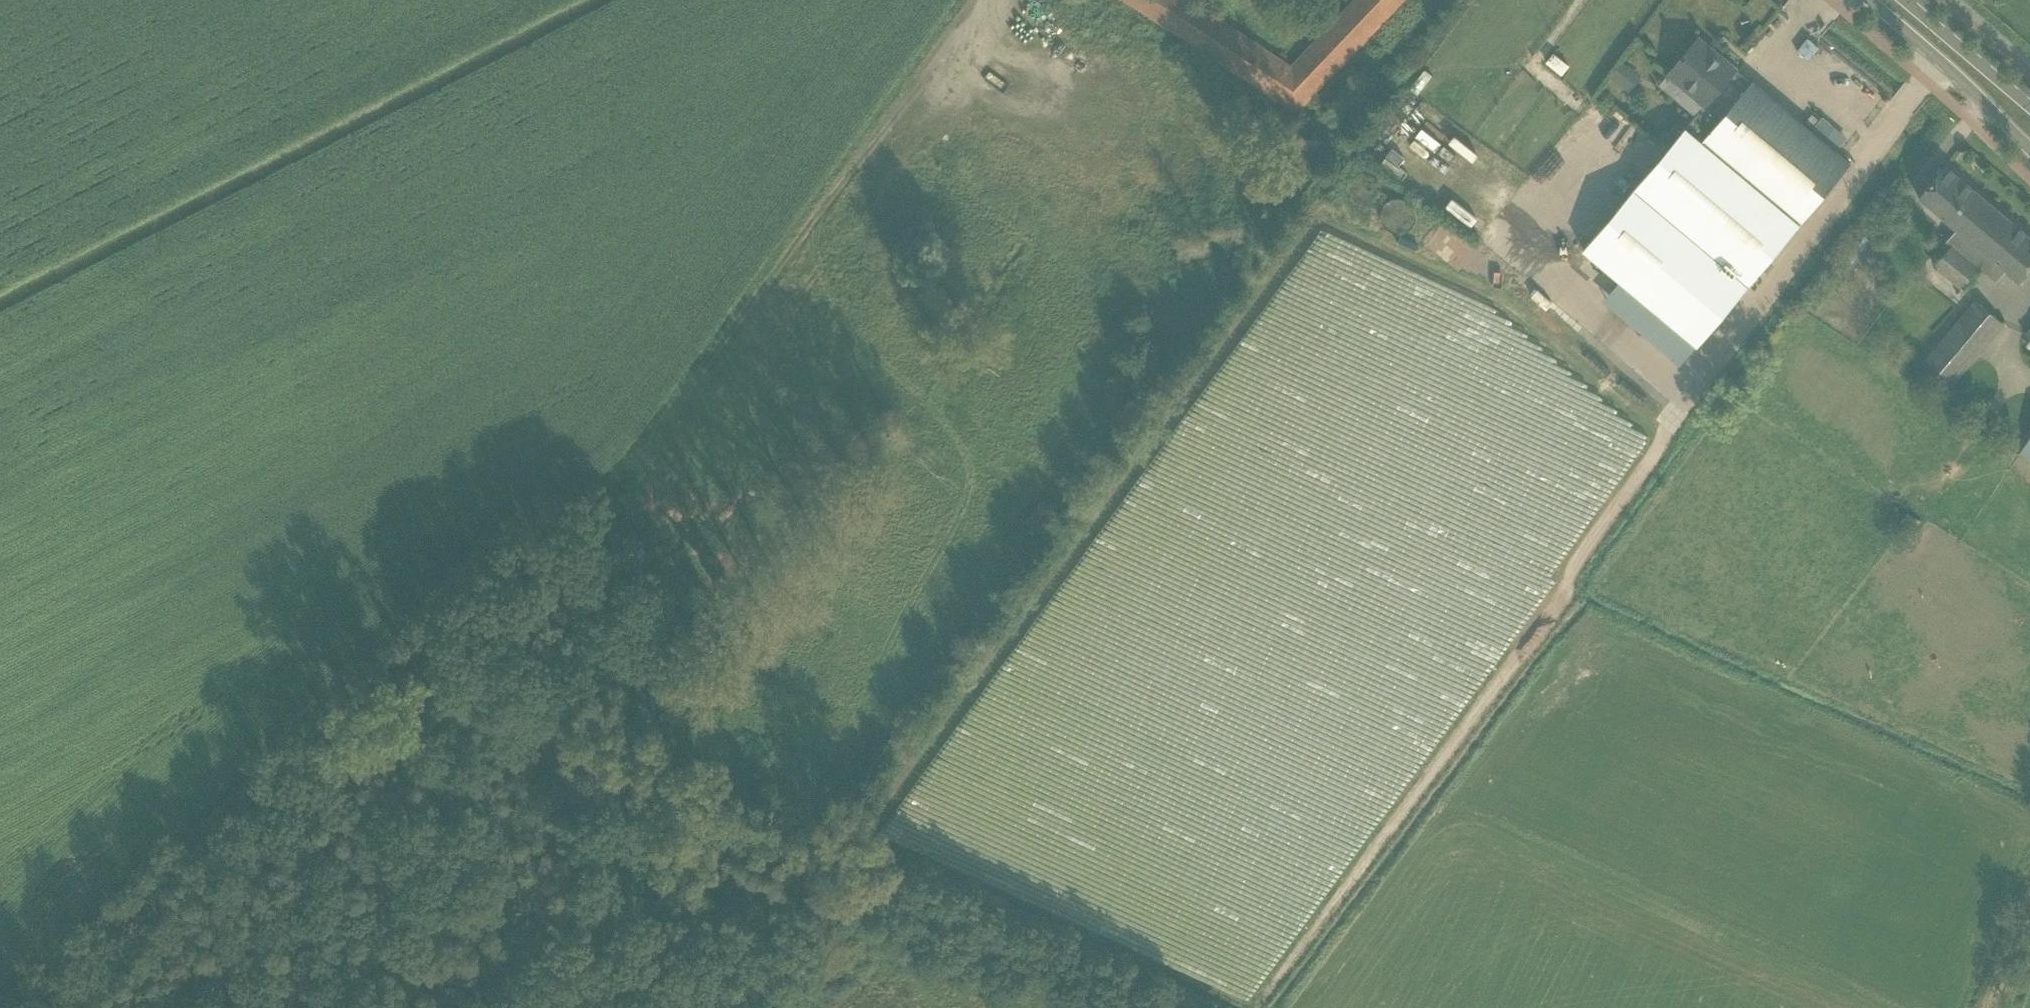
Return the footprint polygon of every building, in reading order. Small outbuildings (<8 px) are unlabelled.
[(1296,111),(1402,0),(1352,0),(1290,64),(1208,10),(1215,0),(1203,0),(1200,5),(1193,0),(1127,0),(1296,111)] [(1667,76),(1659,86),(1695,116),(1684,129),(1701,143),(1747,87),(1732,74),(1736,69),(1698,38),(1667,74),(1666,76),(1667,76)] [(1622,62),(1610,77),(1619,85),(1632,70),(1622,62)] [(1747,87),(1701,143),(1799,225),(1850,163),(1752,81),(1747,87)] [(1698,346),(1799,225),(1701,143),(1684,129),(1584,250),(1698,346)] [(1515,144),(1508,154),(1518,161),(1525,151),(1515,144)] [(1974,244),(1970,241),(1997,209),(1995,208),(1945,165),(1918,197),(1967,238),(1958,249),(1951,244),(1934,265),(1948,277),(1974,244)] [(1974,262),(1982,251),(2019,282),(2029,269),(2029,237),(1997,209),(1970,241),(1974,244),(1948,277),(1962,289),(1979,266),(1974,262)] [(1949,390),(2003,324),(1974,300),(1919,365),(1949,390)] [(2019,453),(2029,461),(2029,436),(2019,453)] [(1913,532),(1919,521),(1907,514),(1900,525),(1913,532)]
